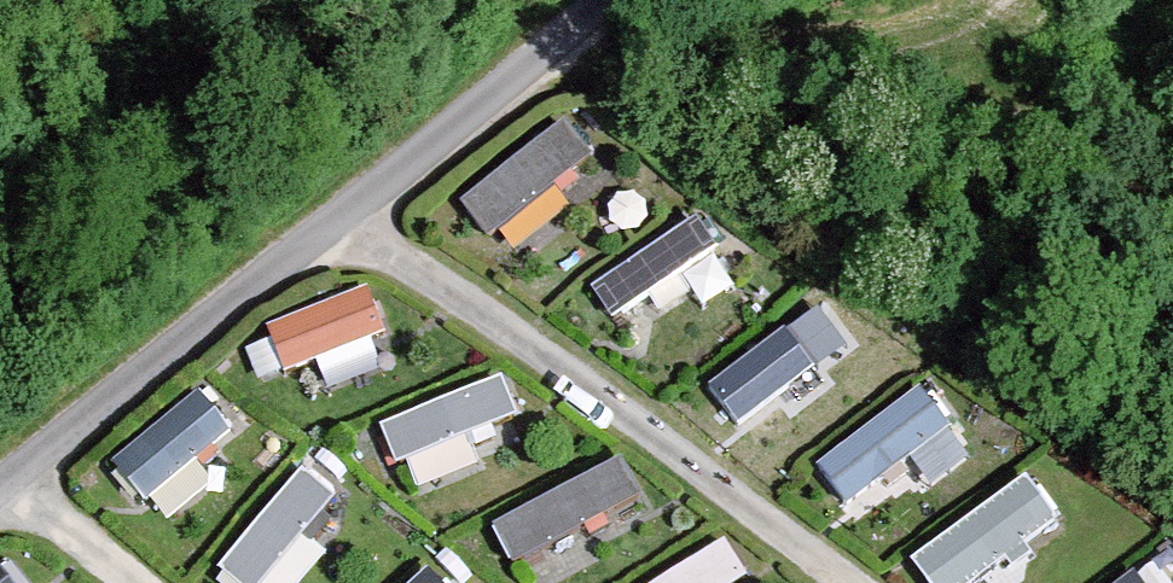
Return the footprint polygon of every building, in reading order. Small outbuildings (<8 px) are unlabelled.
[(566,122),(459,204),(487,240),(594,158),(566,122)] [(696,221),(593,289),(615,322),(717,253),(696,221)] [(367,291),(267,329),(285,375),(385,337),(367,291)] [(791,327),(703,395),(728,427),(816,360),(791,327)] [(518,419),(501,378),(379,429),(397,470),(518,419)] [(920,389),(816,468),(845,507),(950,428),(920,389)] [(198,394),(111,464),(144,505),(231,435),(198,394)] [(621,460),(492,531),(513,568),(641,497),(621,460)] [(217,571),(231,582),(263,582),(336,499),(304,471),(217,571)] [(911,564),(926,582),(976,582),(1057,522),(1024,479),(911,564)] [(658,582),(738,582),(749,576),(726,540),(658,582)] [(398,582),(459,582),(432,552),(398,582)] [(0,568),(0,582),(12,582),(0,568)] [(1121,582),(1141,582),(1134,573),(1121,582)]
